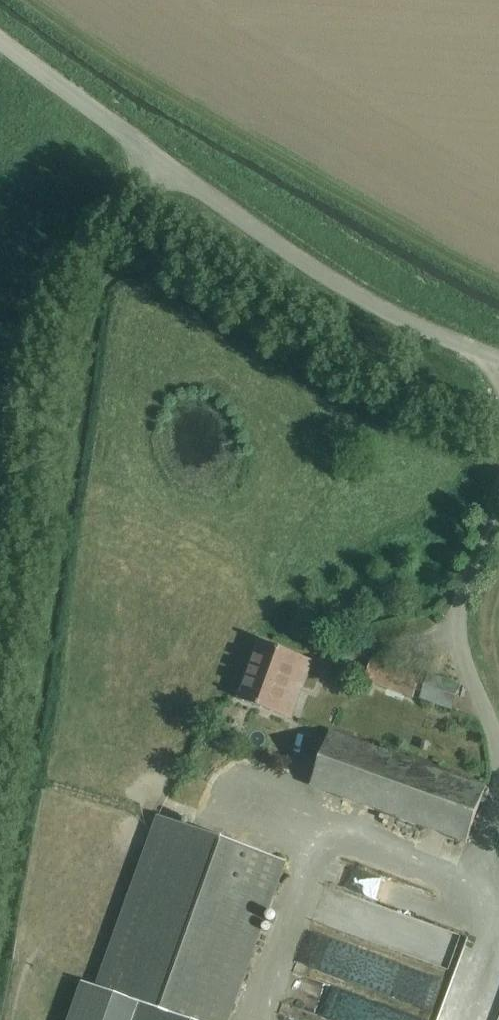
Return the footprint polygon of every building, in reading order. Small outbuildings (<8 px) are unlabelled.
[(250,671),(239,699),(291,718),(294,709),(285,705),(299,667),(308,671),(312,661),(260,643),(250,671)] [(411,696),(418,676),(374,661),(368,681),(411,696)] [(429,676),(420,698),(453,710),(461,687),(429,676)] [(452,712),(441,708),(438,717),(449,721),(452,712)] [(467,843),(487,789),(329,731),(309,785),(467,843)] [(283,862),(159,817),(97,989),(93,987),(86,985),(85,986),(73,1019),(225,1019),(283,862)] [(441,926),(399,909),(408,888),(343,861),(318,921),(425,964),(441,926)] [(311,1006),(346,1019),(349,1019),(359,996),(303,974),(292,1000),(310,1007),(311,1006)] [(380,999),(370,999),(369,1019),(379,1019),(380,999)]
